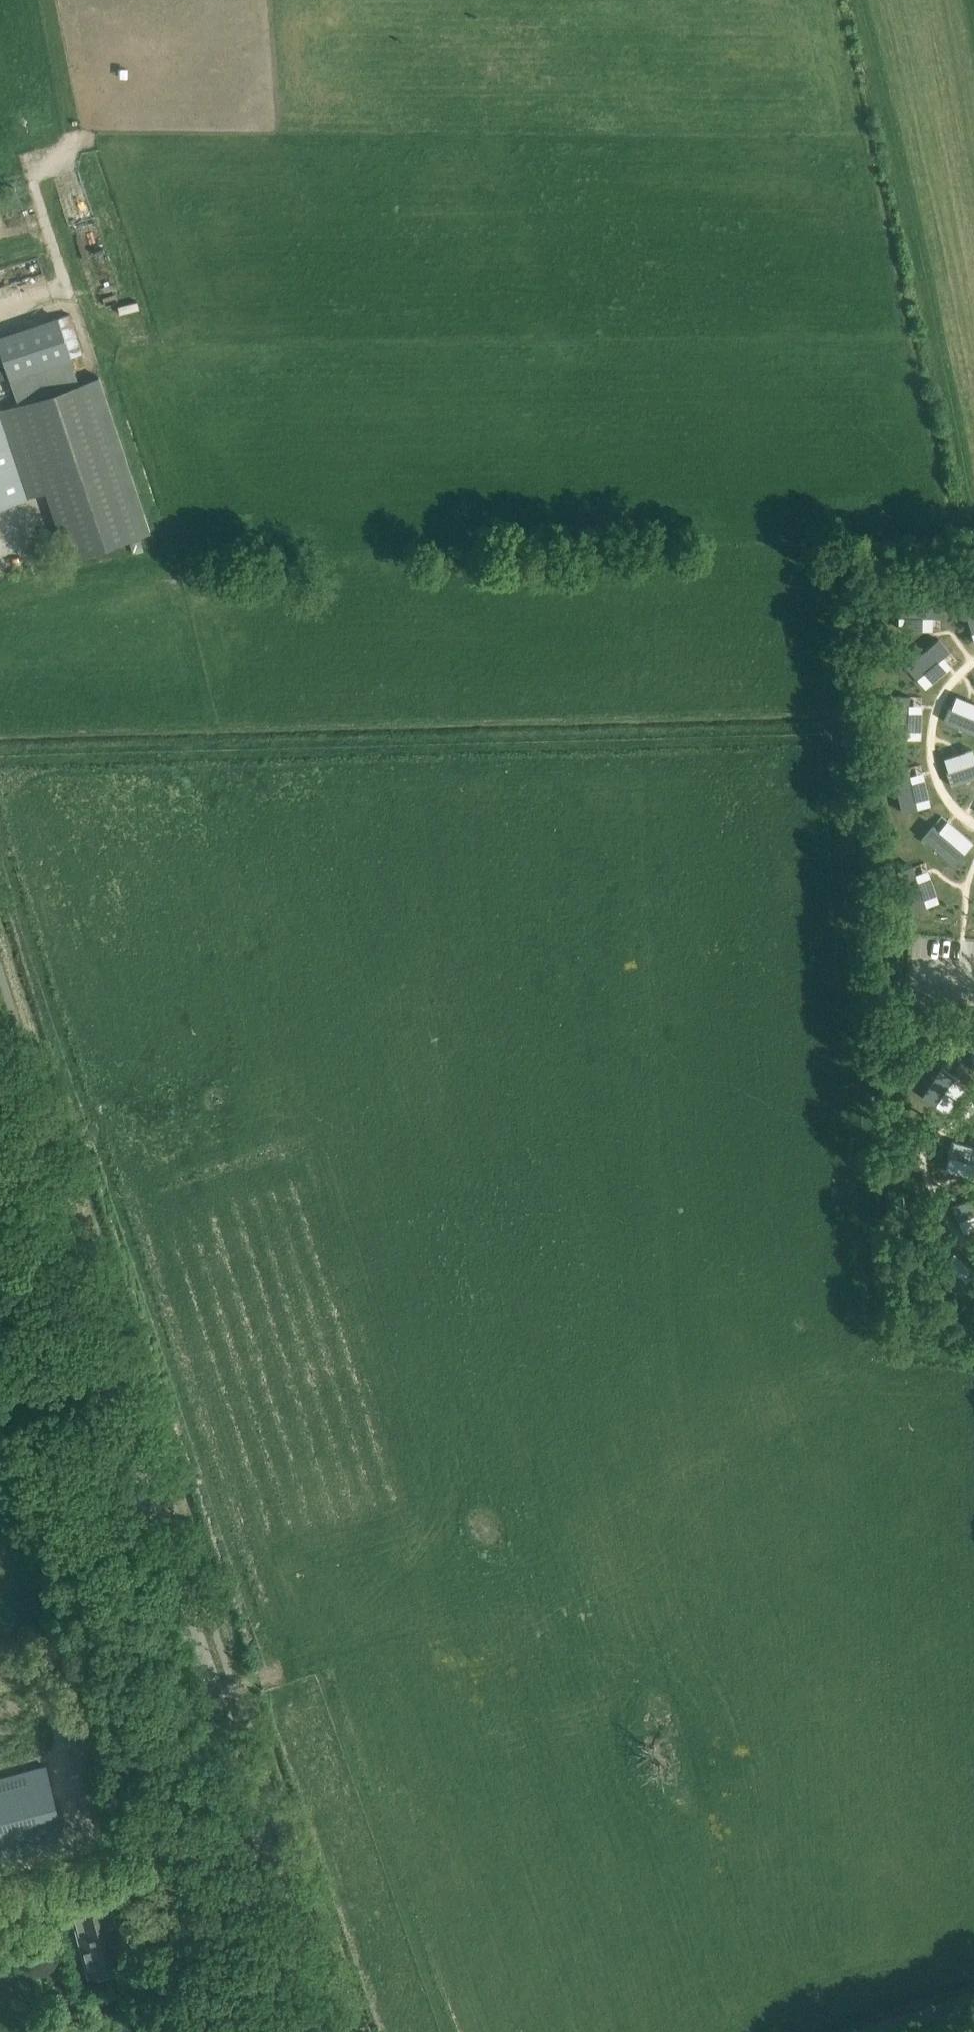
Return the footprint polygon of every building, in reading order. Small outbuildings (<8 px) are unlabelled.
[(0,338),(0,349),(9,378),(83,353),(71,314),(0,338)] [(24,498),(28,512),(46,506),(31,461),(10,401),(0,371),(0,506),(24,498)] [(94,377),(10,401),(46,491),(69,560),(148,534),(94,377)] [(65,1843),(45,1766),(0,1777),(0,1860),(65,1843)] [(112,1895),(93,1900),(70,1906),(89,1976),(131,1965),(112,1895)]
